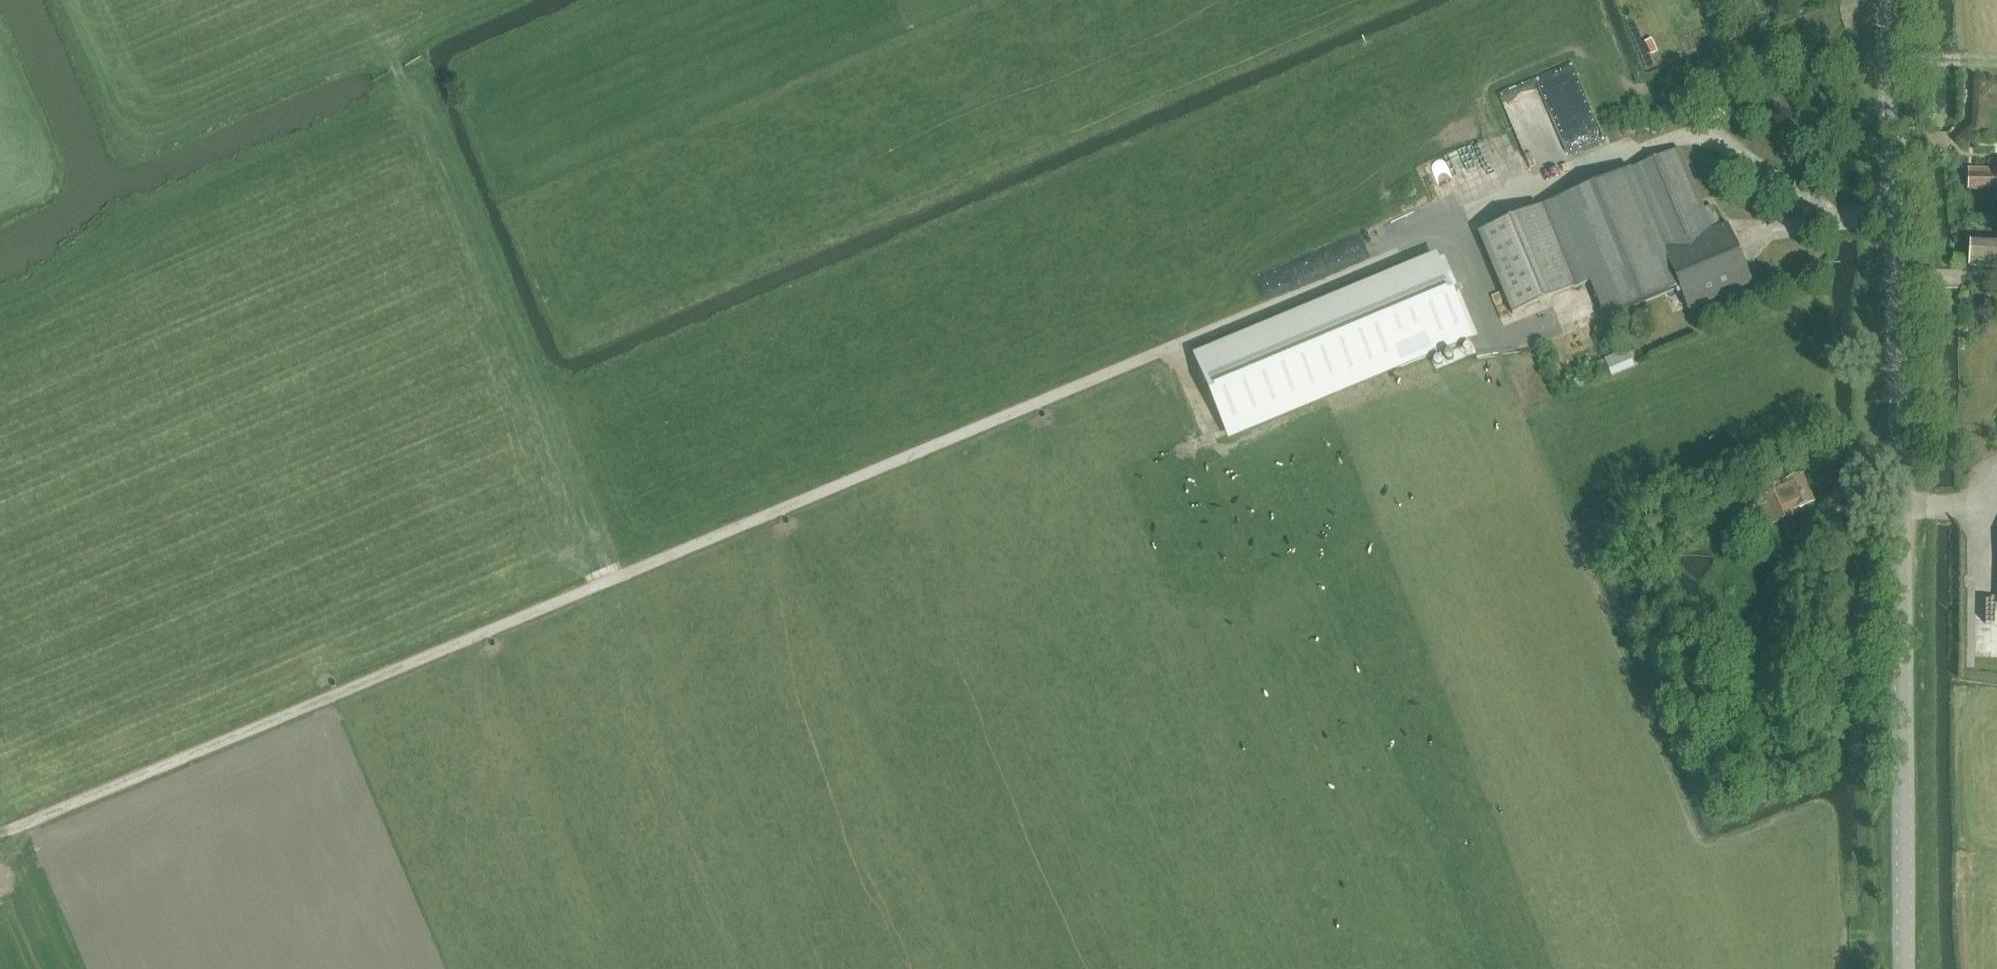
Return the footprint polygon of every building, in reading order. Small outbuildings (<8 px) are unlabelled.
[(1811,66),(1812,76),(1822,75),(1821,66),(1811,66)] [(1541,206),(1575,288),(1590,282),(1605,318),(1612,315),(1679,288),(1688,310),(1731,292),(1729,288),(1751,279),(1728,224),(1721,227),(1712,205),(1704,208),(1679,148),(1541,206)] [(1996,201),(1996,169),(1969,169),(1969,189),(1996,190),(1996,201)] [(1514,313),(1575,288),(1541,206),(1479,232),(1514,313)] [(1969,264),(1996,266),(1996,240),(1971,238),(1969,264)] [(1317,307),(1196,357),(1228,433),(1400,362),(1402,367),(1471,338),(1437,257),(1317,307)] [(1728,506),(1733,518),(1767,503),(1775,523),(1796,514),(1794,510),(1814,501),(1803,475),(1783,483),(1778,472),(1769,475),(1758,480),(1762,492),(1728,506)] [(1790,567),(1815,567),(1815,548),(1790,548),(1790,567)]
